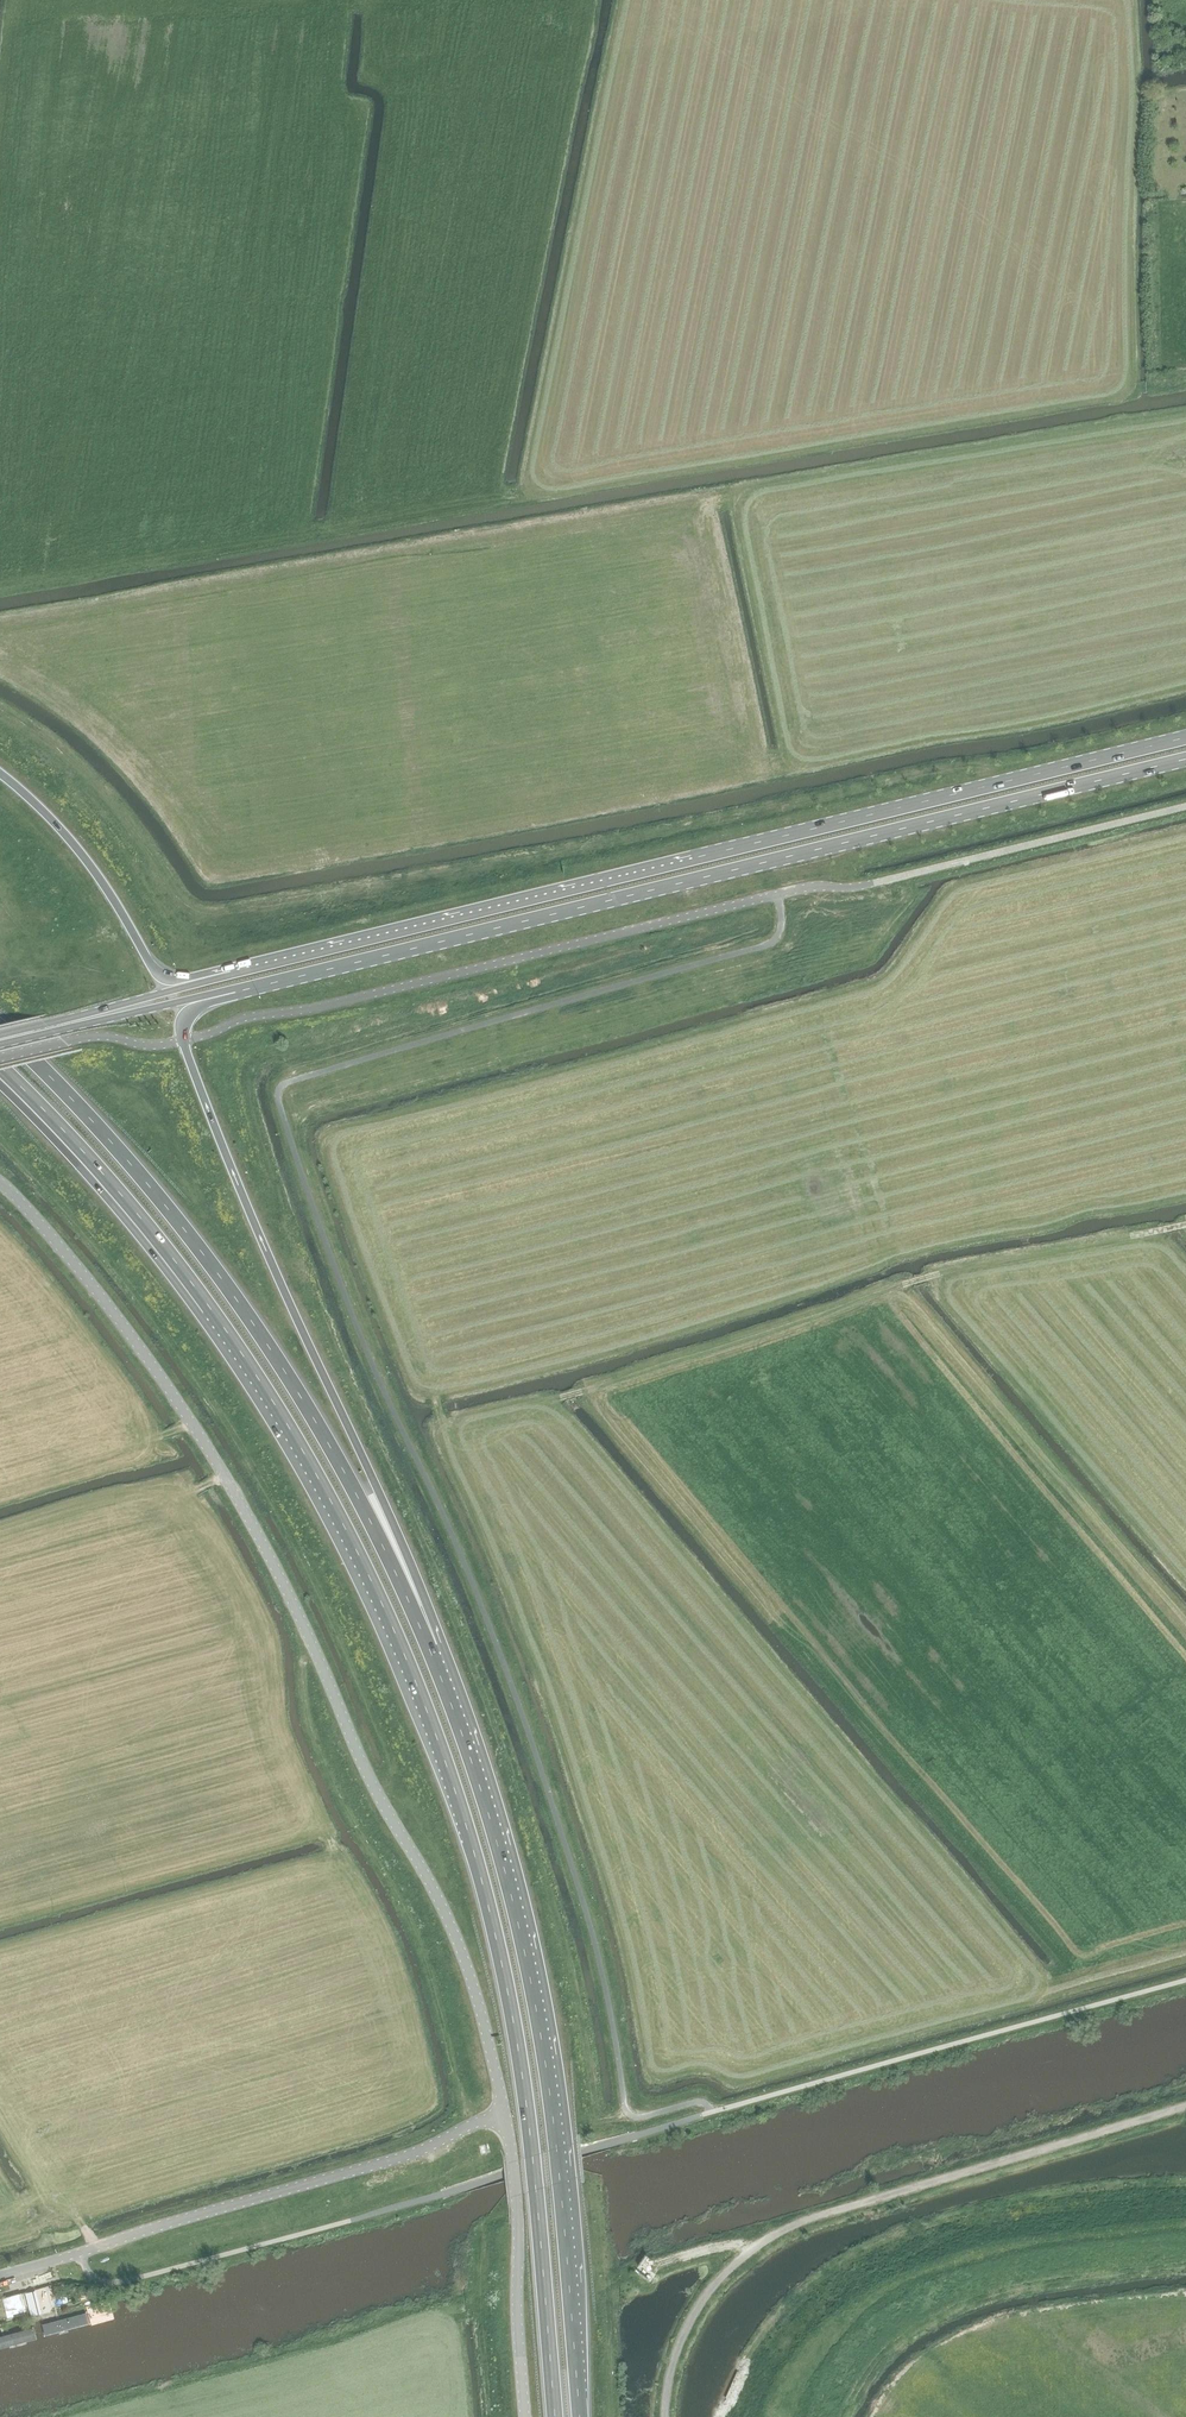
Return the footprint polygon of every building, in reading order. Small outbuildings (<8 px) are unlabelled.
[(35,2290),(24,2293),(25,2293),(28,2307),(39,2305),(36,2290),(35,2290)] [(47,2325),(50,2336),(98,2323),(94,2311),(89,2313),(47,2325)] [(0,2342),(0,2345),(3,2354),(45,2341),(41,2330),(0,2342)]
